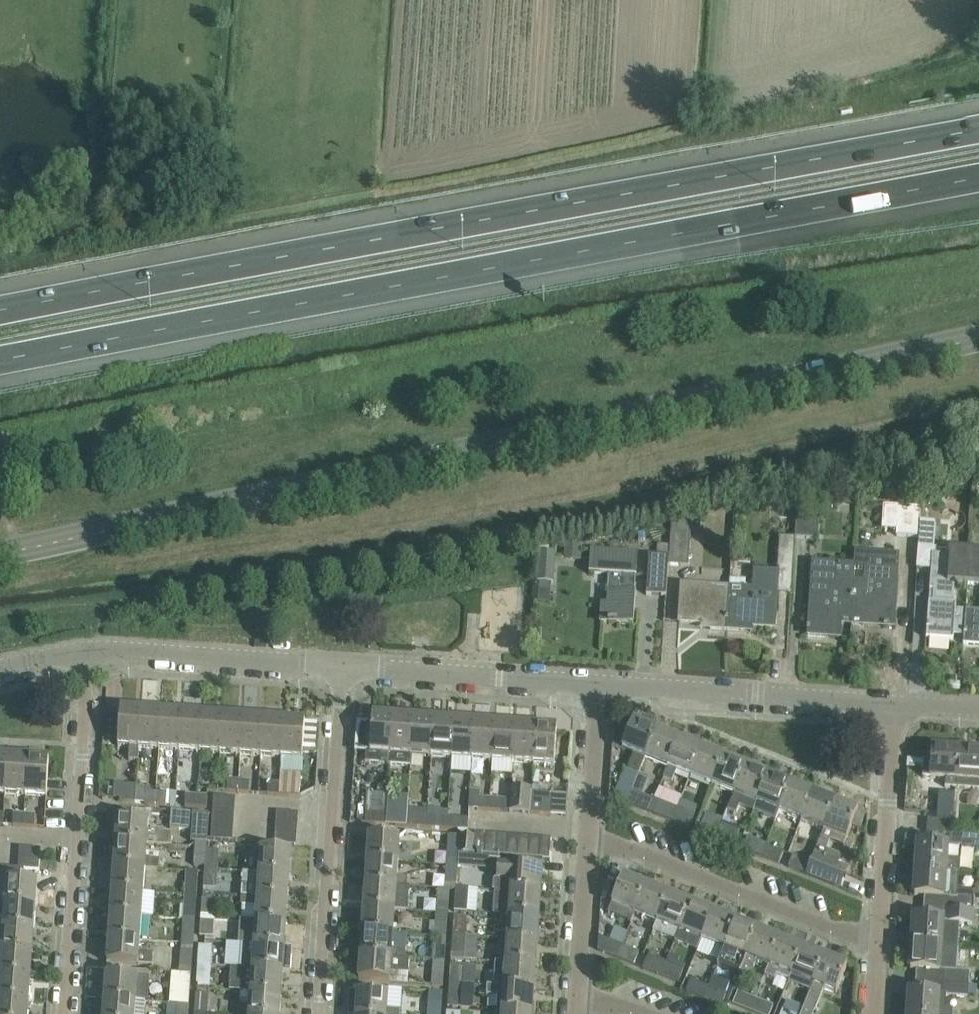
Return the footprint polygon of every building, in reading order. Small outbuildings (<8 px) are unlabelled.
[(838,489),(837,503),(854,504),(855,486),(838,486),(838,489)] [(896,535),(919,536),(920,506),(883,504),(882,528),(896,529),(896,535)] [(919,536),(917,567),(931,568),(929,590),(934,590),(933,602),(929,602),(928,617),(926,637),(953,639),(954,635),(964,635),(963,644),(964,644),(966,610),(955,609),(955,602),(953,602),(954,583),(968,584),(970,551),(950,549),(950,555),(933,554),(936,521),(924,520),(925,507),(921,506),(919,536)] [(797,507),(797,508),(795,536),(817,538),(819,508),(797,507)] [(688,565),(691,522),(671,521),(669,564),(688,565)] [(730,577),(730,588),(727,630),(743,630),(743,626),(775,628),(776,608),(777,589),(791,590),(795,537),(779,536),(777,571),(754,569),(752,589),(745,589),(746,578),(730,577)] [(565,543),(564,560),(581,561),(582,544),(565,543)] [(633,624),(634,604),(635,594),(633,594),(635,576),(636,576),(637,553),(591,550),(590,573),(610,574),(608,604),(602,604),(601,622),(633,624)] [(539,551),(537,579),(554,581),(555,552),(539,551)] [(854,580),(852,620),(863,620),(862,624),(894,626),(897,571),(898,554),(856,551),(855,564),(855,569),(865,569),(864,581),(854,580)] [(968,584),(978,585),(978,551),(970,551),(968,584)] [(649,554),(646,594),(666,596),(669,555),(649,554)] [(807,628),(807,632),(808,632),(808,635),(839,637),(840,623),(840,619),(852,620),(854,580),(835,579),(836,563),(812,561),(811,580),(809,628),(807,628)] [(730,577),(729,586),(681,583),(681,586),(680,602),(679,622),(710,624),(710,629),(727,630),(730,588),(730,577)] [(966,610),(964,644),(978,645),(978,610),(966,610)] [(129,758),(138,759),(141,709),(121,707),(118,745),(130,746),(129,758)] [(141,709),(138,759),(139,747),(159,748),(162,710),(141,709)] [(159,748),(180,750),(182,712),(162,710),(159,748)] [(180,750),(200,751),(203,713),(182,712),(180,750)] [(223,715),(203,713),(200,751),(221,752),(223,715)] [(390,763),(394,715),(373,714),(370,752),(366,751),(365,762),(380,763),(390,763)] [(221,752),(241,754),(244,716),(223,715),(221,752)] [(414,717),(394,715),(390,763),(409,765),(410,754),(411,755),(414,717)] [(241,754),(262,755),(264,717),(244,716),(241,754)] [(262,755),(282,757),(285,719),(264,717),(262,755)] [(414,717),(411,755),(432,756),(434,718),(414,717)] [(455,720),(434,718),(432,756),(452,757),(455,720)] [(305,720),(285,719),(282,757),(303,758),(305,720)] [(643,757),(645,758),(657,729),(634,720),(632,724),(620,719),(614,724),(613,745),(634,753),(628,769),(637,772),(643,757)] [(452,757),(473,759),(475,721),(455,720),(452,757)] [(496,722),(475,721),(473,759),(493,760),(496,722)] [(516,724),(496,722),(493,760),(513,762),(516,724)] [(513,762),(534,763),(536,725),(516,724),(513,762)] [(557,727),(536,725),(534,763),(555,765),(557,727)] [(679,738),(657,729),(645,758),(668,767),(679,738)] [(679,738),(668,767),(664,777),(672,780),(675,770),(690,775),(701,747),(679,738)] [(690,775),(712,785),(724,756),(701,747),(690,775)] [(922,777),(946,779),(946,786),(956,787),(956,780),(958,750),(933,748),(932,761),(924,760),(922,777)] [(958,750),(956,780),(956,787),(978,788),(978,752),(958,750)] [(5,793),(26,794),(28,757),(8,755),(5,793)] [(724,756),(712,785),(734,793),(746,765),(724,756)] [(49,758),(28,757),(26,794),(47,796),(49,758)] [(754,811),(769,774),(746,765),(734,793),(728,809),(736,812),(739,804),(754,810),(754,811)] [(281,773),(280,783),(279,794),(300,796),(301,774),(281,773)] [(791,783),(769,774),(754,811),(775,819),(779,811),(780,811),(791,783)] [(237,791),(238,778),(228,778),(227,790),(237,791)] [(249,779),(238,778),(237,791),(248,791),(249,779)] [(268,793),(279,794),(280,783),(268,782),(268,793)] [(135,802),(136,784),(130,784),(115,783),(114,797),(120,798),(120,801),(135,802)] [(780,811),(802,820),(813,792),(791,783),(780,811)] [(135,802),(156,803),(156,791),(146,791),(147,785),(136,784),(135,802)] [(197,793),(197,806),(207,806),(208,788),(198,787),(197,793)] [(531,791),(531,788),(511,787),(509,811),(530,813),(531,792),(531,791)] [(490,810),(490,798),(479,797),(480,789),(470,789),(469,808),(479,809),(490,810)] [(650,811),(655,799),(632,790),(627,802),(650,811)] [(156,791),(156,803),(166,803),(166,792),(156,791)] [(531,791),(531,792),(530,813),(551,814),(553,793),(531,791)] [(386,824),(387,806),(388,794),(388,793),(367,792),(366,810),(365,822),(386,824)] [(836,801),(813,792),(802,820),(824,829),(836,801)] [(197,806),(197,793),(186,793),(185,805),(197,806)] [(388,794),(387,806),(386,824),(395,824),(406,825),(407,813),(407,807),(408,795),(388,794)] [(213,805),(235,807),(235,796),(214,795),(213,805)] [(501,799),(490,798),(490,810),(500,810),(501,799)] [(650,811),(672,820),(677,808),(659,801),(655,799),(650,811)] [(836,801),(824,829),(811,862),(806,873),(839,887),(847,868),(838,864),(842,854),(831,850),(833,845),(829,843),(830,840),(844,845),(858,809),(836,801)] [(212,816),(234,818),(235,807),(213,805),(212,816)] [(426,826),(427,815),(428,809),(407,807),(407,813),(406,825),(426,826)] [(677,808),(672,820),(690,827),(695,815),(677,808)] [(171,810),(170,828),(192,830),(193,812),(171,810)] [(277,810),(276,821),(297,823),(298,812),(277,810)] [(192,830),(191,840),(196,841),(207,841),(207,837),(209,817),(209,813),(193,812),(192,830)] [(24,825),(25,814),(14,813),(13,825),(24,825)] [(25,814),(24,825),(35,826),(36,814),(25,814)] [(427,815),(426,826),(447,828),(448,816),(427,815)] [(211,827),(233,829),(234,818),(212,816),(211,827)] [(448,816),(447,828),(458,829),(459,817),(448,816)] [(116,842),(146,844),(146,843),(171,845),(172,832),(160,831),(160,829),(150,828),(150,830),(147,830),(148,819),(117,817),(116,842)] [(296,833),(297,823),(276,821),(275,832),(296,833)] [(926,821),(925,834),(950,836),(950,835),(951,835),(952,823),(926,821)] [(714,843),(719,831),(702,824),(697,836),(714,843)] [(210,838),(225,838),(232,839),(233,829),(211,827),(210,838)] [(475,831),(475,836),(474,853),(485,854),(486,832),(475,831)] [(737,838),(719,831),(714,843),(732,850),(737,838)] [(274,842),(291,844),(295,844),(296,833),(275,832),(274,842)] [(485,854),(495,854),(497,833),(486,832),(485,854)] [(950,845),(918,843),(916,869),(959,872),(960,858),(959,858),(959,847),(977,849),(976,851),(978,852),(978,835),(952,832),(950,845)] [(508,834),(497,833),(495,854),(498,855),(506,855),(508,834)] [(458,862),(459,852),(460,835),(448,834),(446,861),(458,862)] [(519,835),(508,834),(506,855),(517,856),(519,835)] [(369,835),(367,860),(398,862),(400,837),(369,835)] [(475,836),(460,835),(459,852),(474,853),(475,836)] [(519,835),(517,856),(528,857),(529,836),(519,835)] [(540,837),(529,836),(528,857),(538,858),(540,837)] [(744,848),(762,856),(767,844),(749,836),(744,848)] [(551,837),(540,837),(538,858),(543,858),(550,858),(551,837)] [(243,871),(289,875),(291,850),(290,850),(291,844),(274,842),(243,840),(241,858),(243,858),(241,871),(243,871)] [(207,841),(196,841),(194,864),(205,865),(206,849),(207,841)] [(114,865),(148,868),(159,868),(160,858),(145,858),(146,844),(116,842),(114,865)] [(784,850),(767,844),(762,856),(779,862),(784,850)] [(19,846),(18,857),(40,858),(41,848),(19,846)] [(205,865),(205,869),(217,870),(218,870),(219,850),(206,849),(205,865)] [(458,862),(458,864),(473,865),(474,853),(459,852),(458,862)] [(806,873),(811,862),(793,854),(788,866),(806,873)] [(543,858),(538,858),(528,857),(517,856),(506,855),(498,855),(498,859),(497,865),(496,865),(495,878),(510,879),(509,891),(541,893),(543,868),(542,868),(543,858)] [(39,869),(40,858),(18,857),(17,868),(24,868),(39,869)] [(397,876),(398,862),(367,860),(365,885),(409,888),(409,886),(407,886),(407,877),(397,876)] [(446,861),(444,888),(450,889),(455,889),(456,886),(457,886),(458,864),(458,862),(446,861)] [(148,868),(114,865),(112,889),(143,891),(145,868),(148,868)] [(24,868),(17,868),(0,866),(0,903),(36,905),(38,881),(24,880),(24,868)] [(205,871),(204,887),(217,887),(218,870),(205,869),(205,871)] [(915,895),(924,895),(934,896),(943,897),(948,897),(947,908),(973,909),(978,910),(978,896),(957,894),(957,890),(959,872),(916,869),(915,895)] [(186,870),(185,894),(195,895),(197,870),(186,870)] [(243,871),(242,895),(288,898),(289,875),(243,871)] [(634,912),(635,913),(646,884),(623,875),(608,912),(631,921),(634,912)] [(635,913),(658,922),(669,893),(646,884),(635,913)] [(409,888),(365,885),(364,908),(394,910),(395,909),(408,909),(409,888)] [(457,886),(456,886),(455,889),(454,910),(467,911),(469,887),(457,886)] [(450,889),(444,888),(438,887),(436,913),(448,914),(450,889)] [(141,916),(143,891),(112,889),(111,913),(141,916)] [(541,893),(509,891),(495,890),(493,913),(500,913),(500,914),(539,917),(541,893)] [(669,893),(658,922),(654,930),(675,939),(674,941),(676,941),(691,902),(669,893)] [(195,895),(185,894),(183,918),(194,919),(195,895)] [(288,898),(242,895),(241,904),(256,905),(255,920),(286,922),(288,898)] [(200,917),(214,918),(216,898),(202,897),(200,917)] [(702,939),(713,911),(715,906),(700,901),(698,905),(691,902),(676,941),(684,944),(688,934),(701,939),(702,939)] [(0,903),(0,927),(34,930),(36,905),(0,903)] [(393,933),(394,910),(364,908),(362,931),(393,933)] [(914,917),(912,943),(958,946),(958,933),(959,921),(972,922),(973,909),(947,908),(946,919),(943,919),(934,918),(923,917),(914,917)] [(702,939),(724,948),(736,920),(713,911),(702,939)] [(141,916),(111,913),(109,938),(140,940),(141,916)] [(446,937),(448,914),(436,913),(434,936),(446,937)] [(507,923),(506,939),(538,941),(539,917),(500,914),(499,923),(507,923)] [(454,915),(452,934),(465,935),(466,916),(454,915)] [(213,936),(214,918),(200,917),(199,935),(213,936)] [(192,943),(194,919),(183,918),(181,943),(192,943)] [(286,922),(255,920),(244,919),(242,943),(253,944),(284,946),(286,922)] [(746,957),(757,929),(736,920),(724,948),(719,962),(740,971),(746,957)] [(32,954),(34,930),(0,927),(0,952),(32,954)] [(780,938),(757,929),(746,957),(768,966),(769,966),(780,938)] [(362,931),(360,955),(409,958),(405,957),(407,934),(393,933),(362,931)] [(478,935),(465,935),(452,934),(451,953),(451,958),(477,959),(478,935)] [(446,937),(434,936),(433,960),(445,961),(446,937)] [(598,950),(617,957),(622,945),(600,936),(598,950)] [(139,952),(140,940),(109,938),(107,962),(138,964),(152,965),(153,952),(139,952)] [(803,947),(780,938),(769,966),(768,966),(765,975),(774,978),(776,973),(788,978),(790,975),(791,975),(803,947)] [(538,941),(506,939),(504,962),(536,964),(538,941)] [(181,943),(179,973),(190,974),(192,943),(181,943)] [(242,967),(283,970),(291,970),(292,956),(284,955),(284,946),(253,944),(242,943),(240,967),(242,967)] [(970,972),(956,971),(958,946),(912,943),(910,969),(944,971),(943,982),(969,984),(970,972)] [(199,944),(198,964),(211,965),(211,962),(215,963),(216,951),(212,951),(212,945),(199,944)] [(622,945),(617,957),(634,964),(639,951),(622,945)] [(825,956),(803,947),(791,975),(814,984),(825,956)] [(644,968),(661,975),(666,963),(653,957),(655,952),(651,950),(649,956),(644,968)] [(31,977),(32,954),(0,952),(0,975),(31,977)] [(666,963),(661,975),(679,982),(684,970),(682,969),(684,964),(677,962),(679,958),(670,954),(666,963)] [(409,972),(409,958),(360,955),(359,979),(389,982),(390,971),(409,972)] [(825,956),(814,984),(805,1006),(814,1010),(823,988),(836,993),(847,965),(825,956)] [(443,985),(445,961),(433,960),(431,984),(443,985)] [(494,985),(503,985),(503,986),(534,988),(536,964),(504,962),(496,961),(494,985)] [(450,963),(449,982),(462,983),(463,964),(450,963)] [(211,965),(198,964),(196,981),(210,983),(211,965)] [(240,991),(281,994),(283,970),(242,967),(240,989),(241,989),(240,991)] [(172,972),(170,988),(189,990),(190,974),(179,973),(172,972)] [(106,974),(105,998),(135,1000),(136,976),(106,974)] [(0,975),(0,999),(29,1001),(31,977),(0,975)] [(708,986),(703,998),(721,1005),(726,993),(730,982),(712,975),(708,986)] [(687,991),(703,998),(708,986),(691,979),(687,991)] [(462,983),(449,982),(447,1006),(460,1007),(462,983)] [(952,1008),(945,1007),(946,995),(969,996),(969,993),(976,994),(977,985),(969,984),(943,982),(938,982),(937,993),(910,991),(908,1013),(952,1013),(952,1008)] [(502,995),(501,1009),(501,1010),(533,1012),(534,988),(503,986),(503,985),(494,985),(487,984),(486,994),(502,995)] [(356,1013),(400,1013),(400,1010),(387,1008),(389,987),(363,985),(362,992),(350,991),(349,1007),(357,1007),(356,1013)] [(442,991),(429,990),(428,1013),(441,1013),(442,991)] [(281,994),(240,991),(240,1000),(249,1001),(249,1013),(280,1013),(281,994)] [(733,1003),(751,1010),(756,998),(738,991),(733,1003)] [(196,992),(194,1011),(207,1012),(208,993),(196,992)] [(135,1000),(105,998),(103,1013),(134,1013),(135,1000)] [(756,998),(751,1010),(760,1013),(769,1013),(773,1005),(756,998)] [(29,1001),(0,999),(0,1013),(28,1013),(29,1001)] [(804,1006),(790,1000),(786,1010),(783,1009),(781,1013),(800,1013),(804,1006)] [(188,1004),(177,1003),(167,1002),(166,1013),(187,1013),(188,1004)]
